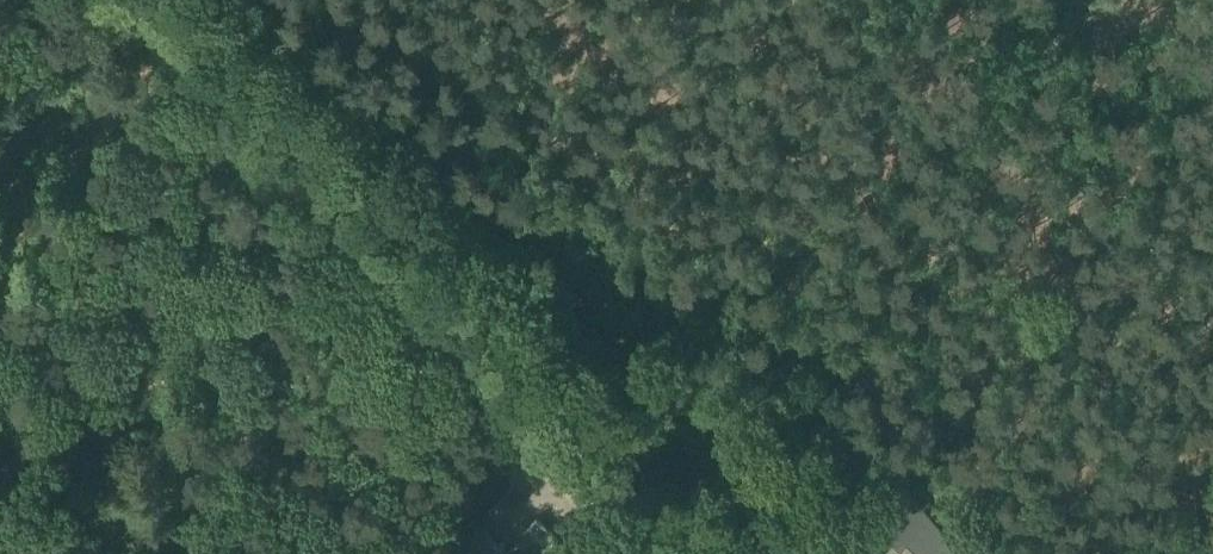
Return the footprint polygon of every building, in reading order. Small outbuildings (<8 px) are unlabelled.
[(830,551),(834,553),(946,553),(921,528),(927,519),(897,484),(870,507),(867,516),(862,521),(853,524),(830,551)] [(448,553),(502,553),(508,548),(481,521),(448,553)]
